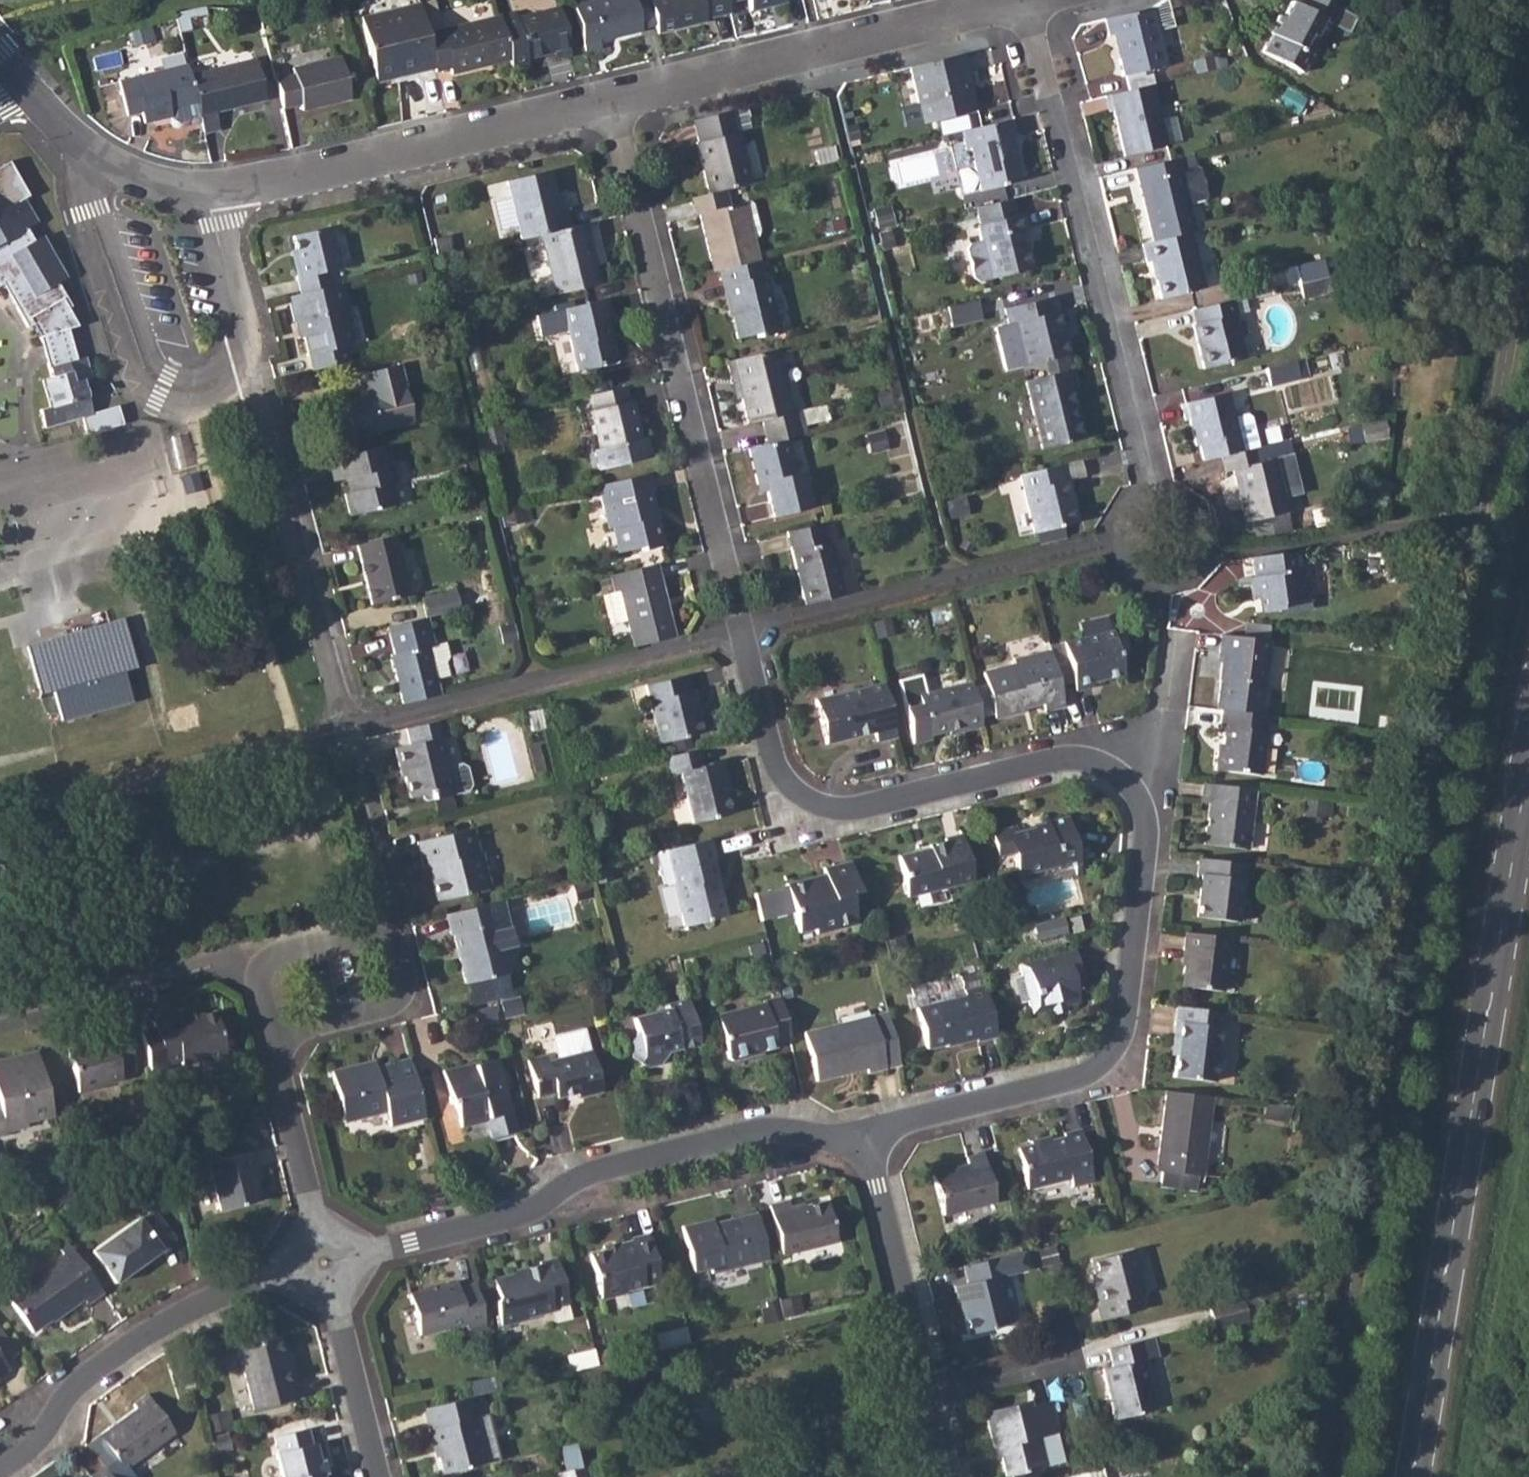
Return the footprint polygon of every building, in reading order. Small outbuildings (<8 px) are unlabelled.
[(574,5),(585,52),(601,47),(600,41),(639,31),(640,30),(656,25),(650,0),(593,0),(574,5)] [(656,25),(658,36),(707,24),(706,21),(730,15),(727,4),(726,0),(650,0),(656,25)] [(751,13),(786,4),(785,0),(748,0),(751,13)] [(1161,25),(1173,21),(1168,0),(1164,0),(1155,2),(1161,25)] [(1323,0),(1297,0),(1295,5),(1291,3),(1282,20),(1275,16),(1266,34),(1270,37),(1261,53),(1301,75),(1311,57),(1302,51),(1310,36),(1315,39),(1324,21),(1349,35),(1357,19),(1340,9),(1323,0)] [(428,37),(419,4),(361,19),(377,84),(436,70),(428,37)] [(192,8),(173,14),(178,34),(190,30),(187,19),(194,16),(192,8)] [(516,15),(501,18),(510,54),(512,62),(513,70),(528,66),(526,59),(554,53),(555,58),(571,55),(559,8),(517,19),(516,15)] [(1151,9),(1105,21),(1119,79),(1165,68),(1151,9)] [(501,18),(428,37),(436,70),(437,73),(453,69),(454,75),(490,67),(489,59),(510,54),(501,18)] [(960,55),(910,68),(924,124),(967,114),(959,80),(966,78),(960,55)] [(293,76),(276,80),(283,109),(300,105),(302,113),(350,100),(338,56),(291,69),(293,76)] [(254,59),(188,75),(198,111),(201,124),(204,138),(221,133),(216,113),(265,100),(254,59)] [(171,118),(170,115),(169,110),(180,108),(181,112),(182,115),(198,111),(188,75),(186,65),(118,82),(128,116),(141,113),(145,124),(171,118)] [(1151,86),(1105,97),(1109,114),(1115,112),(1125,157),(1166,147),(1151,86)] [(731,112),(694,121),(699,142),(697,143),(709,194),(723,191),(752,184),(738,132),(736,133),(731,112)] [(1011,120),(962,132),(967,149),(972,147),(983,191),(1004,186),(1002,180),(1021,175),(1016,155),(1014,156),(1009,138),(1015,136),(1011,120)] [(1176,159),(1136,170),(1154,242),(1191,233),(1194,232),(1187,204),(1179,172),(1194,168),(1191,156),(1176,159)] [(1,284),(27,327),(31,326),(40,339),(50,377),(42,380),(50,406),(38,410),(44,430),(81,418),(86,435),(123,424),(118,405),(92,412),(83,380),(91,377),(85,356),(82,357),(78,359),(76,359),(74,350),(71,340),(68,330),(76,326),(66,309),(71,307),(58,283),(66,278),(41,235),(34,241),(26,228),(37,221),(23,199),(27,196),(7,162),(0,166),(0,284),(1,284)] [(506,182),(521,240),(537,235),(568,228),(559,191),(554,192),(549,171),(506,182)] [(709,194),(690,198),(695,216),(698,214),(713,271),(721,270),(757,261),(751,239),(754,238),(757,233),(750,206),(745,203),(727,206),(723,191),(709,194)] [(1012,198),(976,207),(981,224),(978,224),(981,240),(969,243),(966,248),(973,278),(978,281),(991,278),(1032,268),(1023,231),(1028,230),(1024,213),(1016,215),(1012,198)] [(568,228),(537,235),(552,295),(594,284),(590,265),(587,256),(595,254),(589,223),(568,228)] [(291,238),(295,252),(307,294),(330,287),(327,273),(337,270),(326,229),(291,238)] [(1154,242),(1142,244),(1146,263),(1151,262),(1161,300),(1205,289),(1191,233),(1154,242)] [(757,261),(721,270),(737,336),(755,332),(756,335),(780,329),(766,273),(762,274),(758,261),(757,261)] [(1342,271),(1311,279),(1315,295),(1346,287),(1342,271)] [(301,295),(287,298),(293,321),(298,320),(303,338),(312,371),(347,362),(343,346),(352,344),(348,325),(351,325),(340,285),(330,287),(307,294),(301,295)] [(606,298),(561,309),(575,371),(597,365),(596,362),(615,356),(604,317),(610,316),(606,298)] [(1042,362),(1045,375),(1063,371),(1059,355),(1065,354),(1055,313),(1051,314),(1046,298),(1003,310),(1007,322),(991,326),(1002,372),(1023,367),(1042,362)] [(1234,298),(1192,309),(1195,324),(1193,325),(1205,367),(1245,357),(1234,315),(1238,314),(1234,298)] [(982,299),(953,306),(958,326),(986,318),(982,299)] [(778,349),(728,361),(732,379),(738,377),(743,399),(749,424),(763,421),(769,444),(788,439),(809,434),(803,411),(792,414),(792,408),(778,349)] [(1294,361),(1265,367),(1270,384),(1298,377),(1294,361)] [(368,396),(341,402),(349,437),(410,423),(397,366),(363,375),(368,396)] [(1045,375),(1022,381),(1038,449),(1081,438),(1069,389),(1074,389),(1069,369),(1063,371),(1045,375)] [(623,386),(590,395),(594,410),(590,412),(599,449),(593,451),(598,471),(653,458),(648,438),(640,439),(631,401),(626,402),(623,386)] [(1191,419),(1203,460),(1224,455),(1243,450),(1235,419),(1229,394),(1184,405),(1187,420),(1191,419)] [(1384,421),(1368,424),(1370,438),(1386,434),(1384,421)] [(769,444),(749,448),(758,483),(764,481),(766,493),(773,517),(811,507),(802,472),(796,473),(788,439),(769,444)] [(1243,450),(1224,455),(1228,470),(1235,468),(1247,521),(1289,511),(1276,457),(1293,453),(1290,439),(1260,445),(1243,450)] [(383,446),(326,460),(331,481),(345,478),(349,492),(341,494),(347,517),(392,505),(387,484),(393,482),(383,446)] [(1059,465),(1021,474),(1035,533),(1037,534),(1064,526),(1078,522),(1068,481),(1063,481),(1059,465)] [(649,473),(596,486),(607,527),(611,526),(616,549),(639,544),(640,549),(662,543),(654,512),(651,513),(648,502),(652,502),(649,490),(653,489),(649,473)] [(965,496),(947,500),(952,519),(970,514),(965,496)] [(833,520),(799,528),(817,602),(856,592),(843,539),(837,541),(833,520)] [(391,536),(354,546),(369,605),(406,595),(391,536)] [(1275,553),(1254,556),(1256,575),(1253,576),(1255,596),(1264,595),(1266,608),(1280,606),(1280,601),(1301,599),(1298,569),(1308,569),(1306,549),(1275,553)] [(656,564),(610,575),(613,592),(607,593),(614,623),(627,620),(634,647),(675,636),(656,564)] [(453,591),(421,599),(425,618),(458,609),(453,591)] [(425,618),(384,629),(391,654),(388,655),(401,704),(438,695),(433,678),(445,675),(443,661),(446,655),(444,643),(433,645),(425,618)] [(137,668),(123,619),(27,646),(41,695),(137,668)] [(1119,625),(1065,639),(1077,685),(1095,681),(1094,676),(1125,667),(1120,648),(1125,646),(1119,625)] [(1272,639),(1223,633),(1221,652),(1224,652),(1221,679),(1222,679),(1219,707),(1224,708),(1262,713),(1265,684),(1266,684),(1272,639)] [(1064,704),(1050,647),(1013,657),(1014,663),(986,670),(997,716),(1027,709),(1025,703),(1044,698),(1046,708),(1064,704)] [(919,669),(896,675),(911,737),(929,733),(928,729),(946,724),(959,721),(960,725),(979,721),(969,676),(924,687),(919,669)] [(687,673),(646,682),(661,740),(700,731),(694,709),(698,708),(692,686),(690,686),(687,673)] [(896,734),(883,681),(814,697),(825,742),(874,730),(876,738),(896,734)] [(1262,713),(1224,708),(1222,724),(1227,724),(1225,743),(1219,742),(1216,769),(1262,774),(1270,714),(1262,713)] [(447,716),(410,725),(413,740),(398,745),(402,763),(405,762),(413,793),(433,788),(435,796),(459,789),(446,735),(452,734),(447,716)] [(698,747),(666,756),(671,772),(679,771),(692,819),(729,810),(723,785),(728,784),(722,759),(702,763),(698,747)] [(1257,788),(1203,781),(1201,801),(1209,802),(1205,844),(1249,850),(1257,788)] [(1047,822),(1008,831),(1007,825),(987,830),(993,853),(1015,847),(1016,850),(1013,855),(1017,870),(1059,859),(1061,865),(1087,859),(1080,828),(1072,831),(1067,812),(1046,817),(1047,822)] [(472,827),(419,840),(424,865),(429,863),(436,897),(489,884),(481,849),(478,850),(472,827)] [(926,847),(898,855),(903,873),(901,874),(907,893),(971,877),(960,831),(942,835),(943,839),(924,843),(926,847)] [(709,837),(657,850),(666,882),(672,880),(684,923),(725,913),(712,859),(714,858),(709,837)] [(1247,862),(1199,856),(1197,869),(1201,870),(1196,915),(1239,921),(1247,862)] [(811,876),(785,882),(798,930),(816,925),(817,931),(856,921),(849,891),(857,889),(850,860),(819,866),(822,876),(812,879),(811,876)] [(505,897),(448,911),(453,932),(458,931),(469,982),(511,971),(506,947),(517,944),(505,897)] [(1079,913),(1069,916),(1073,929),(1082,927),(1079,913)] [(1063,914),(1032,922),(1036,937),(1068,929),(1063,914)] [(1232,936),(1187,930),(1185,948),(1188,949),(1184,985),(1224,990),(1232,936)] [(1075,948),(1021,962),(1033,1012),(1053,1007),(1054,1011),(1066,1008),(1064,1003),(1080,999),(1073,970),(1081,968),(1075,948)] [(994,1035),(982,983),(962,988),(963,994),(915,1005),(924,1045),(953,1038),(955,1041),(975,1036),(976,1040),(994,1035)] [(790,1036),(779,992),(762,997),(763,1000),(716,1012),(725,1053),(732,1057),(746,1053),(750,1049),(771,1044),(771,1041),(790,1036)] [(697,1040),(687,996),(667,1002),(668,1008),(636,1016),(639,1030),(632,1040),(635,1052),(648,1061),(663,1057),(669,1047),(697,1040)] [(1224,1010),(1180,1005),(1176,1038),(1180,1038),(1176,1075),(1215,1080),(1224,1010)] [(171,1015),(154,1019),(164,1064),(180,1060),(181,1063),(200,1059),(201,1061),(226,1055),(215,1009),(172,1019),(171,1015)] [(871,1014),(804,1030),(815,1080),(845,1072),(844,1068),(864,1063),(865,1067),(867,1071),(884,1067),(899,1064),(886,1011),(871,1014)] [(548,1052),(529,1058),(538,1097),(557,1092),(558,1098),(579,1092),(580,1096),(604,1091),(588,1026),(556,1036),(559,1056),(550,1058),(548,1052)] [(97,1040),(70,1047),(81,1092),(102,1088),(101,1084),(120,1079),(120,1074),(134,1071),(125,1029),(112,1031),(112,1034),(97,1038),(97,1040)] [(5,1131),(25,1126),(24,1121),(47,1115),(52,1106),(39,1050),(0,1058),(0,1108),(5,1131)] [(425,1117),(410,1057),(389,1062),(390,1066),(376,1069),(374,1060),(331,1069),(343,1121),(386,1112),(389,1126),(425,1117)] [(468,1064),(440,1070),(449,1105),(453,1103),(459,1129),(486,1121),(491,1137),(515,1131),(510,1111),(498,1061),(469,1067),(468,1064)] [(1160,1165),(1165,1166),(1200,1171),(1205,1172),(1214,1096),(1169,1091),(1160,1165)] [(1032,1142),(1016,1146),(1026,1185),(1065,1176),(1067,1184),(1090,1178),(1077,1126),(1059,1131),(1060,1135),(1048,1138),(1047,1134),(1031,1138),(1032,1142)] [(967,1165),(932,1174),(941,1213),(994,1201),(982,1152),(965,1156),(967,1165)] [(251,1153),(208,1162),(220,1209),(259,1199),(252,1173),(256,1172),(251,1153)] [(789,1200),(771,1205),(783,1254),(838,1241),(828,1200),(791,1208),(789,1200)] [(140,1216),(92,1249),(115,1281),(163,1248),(162,1246),(175,1236),(155,1208),(141,1218),(140,1216)] [(767,1258),(756,1214),(714,1223),(713,1220),(684,1228),(694,1272),(711,1268),(712,1271),(767,1258)] [(632,1241),(589,1252),(601,1299),(626,1292),(625,1289),(659,1281),(647,1235),(631,1238),(632,1241)] [(102,1290),(65,1238),(56,1244),(63,1253),(7,1294),(32,1329),(52,1314),(54,1317),(84,1295),(87,1300),(102,1290)] [(1001,1255),(965,1264),(970,1282),(955,1286),(960,1304),(964,1303),(971,1333),(1009,1324),(998,1277),(1006,1275),(1005,1273),(1029,1267),(1025,1249),(1024,1249),(1001,1255)] [(1137,1249),(1092,1259),(1102,1304),(1100,1305),(1103,1319),(1144,1309),(1140,1295),(1146,1293),(1141,1274),(1143,1273),(1137,1249)] [(549,1312),(548,1308),(566,1303),(555,1258),(537,1262),(538,1265),(510,1272),(511,1275),(492,1280),(503,1325),(526,1319),(526,1317),(549,1312)] [(485,1323),(475,1281),(457,1286),(455,1281),(410,1292),(420,1332),(463,1323),(465,1327),(485,1323)] [(1247,1298),(1211,1307),(1216,1327),(1252,1318),(1247,1298)] [(277,1337),(236,1346),(251,1409),(297,1398),(288,1360),(283,1361),(277,1337)] [(1115,1367),(1106,1370),(1117,1417),(1157,1407),(1146,1361),(1159,1357),(1155,1338),(1110,1349),(1115,1367)] [(594,1349),(566,1356),(570,1371),(597,1364),(594,1349)] [(191,1377),(179,1380),(181,1388),(194,1386),(191,1377)] [(139,1408),(102,1434),(127,1469),(177,1434),(149,1394),(135,1403),(139,1408)] [(475,1394),(422,1407),(430,1438),(433,1437),(442,1474),(484,1464),(478,1441),(473,1418),(480,1416),(475,1394)] [(1029,1401),(987,1411),(997,1453),(1003,1451),(1009,1476),(1046,1466),(1040,1437),(1059,1432),(1052,1402),(1031,1406),(1029,1401)] [(275,1436),(278,1451),(275,1451),(281,1476),(321,1476),(312,1442),(311,1442),(308,1429),(275,1436)] [(575,1441),(559,1445),(565,1470),(581,1466),(575,1441)] [(104,1466),(90,1476),(112,1476),(104,1466)] [(565,1470),(566,1476),(583,1476),(581,1466),(565,1470)]
